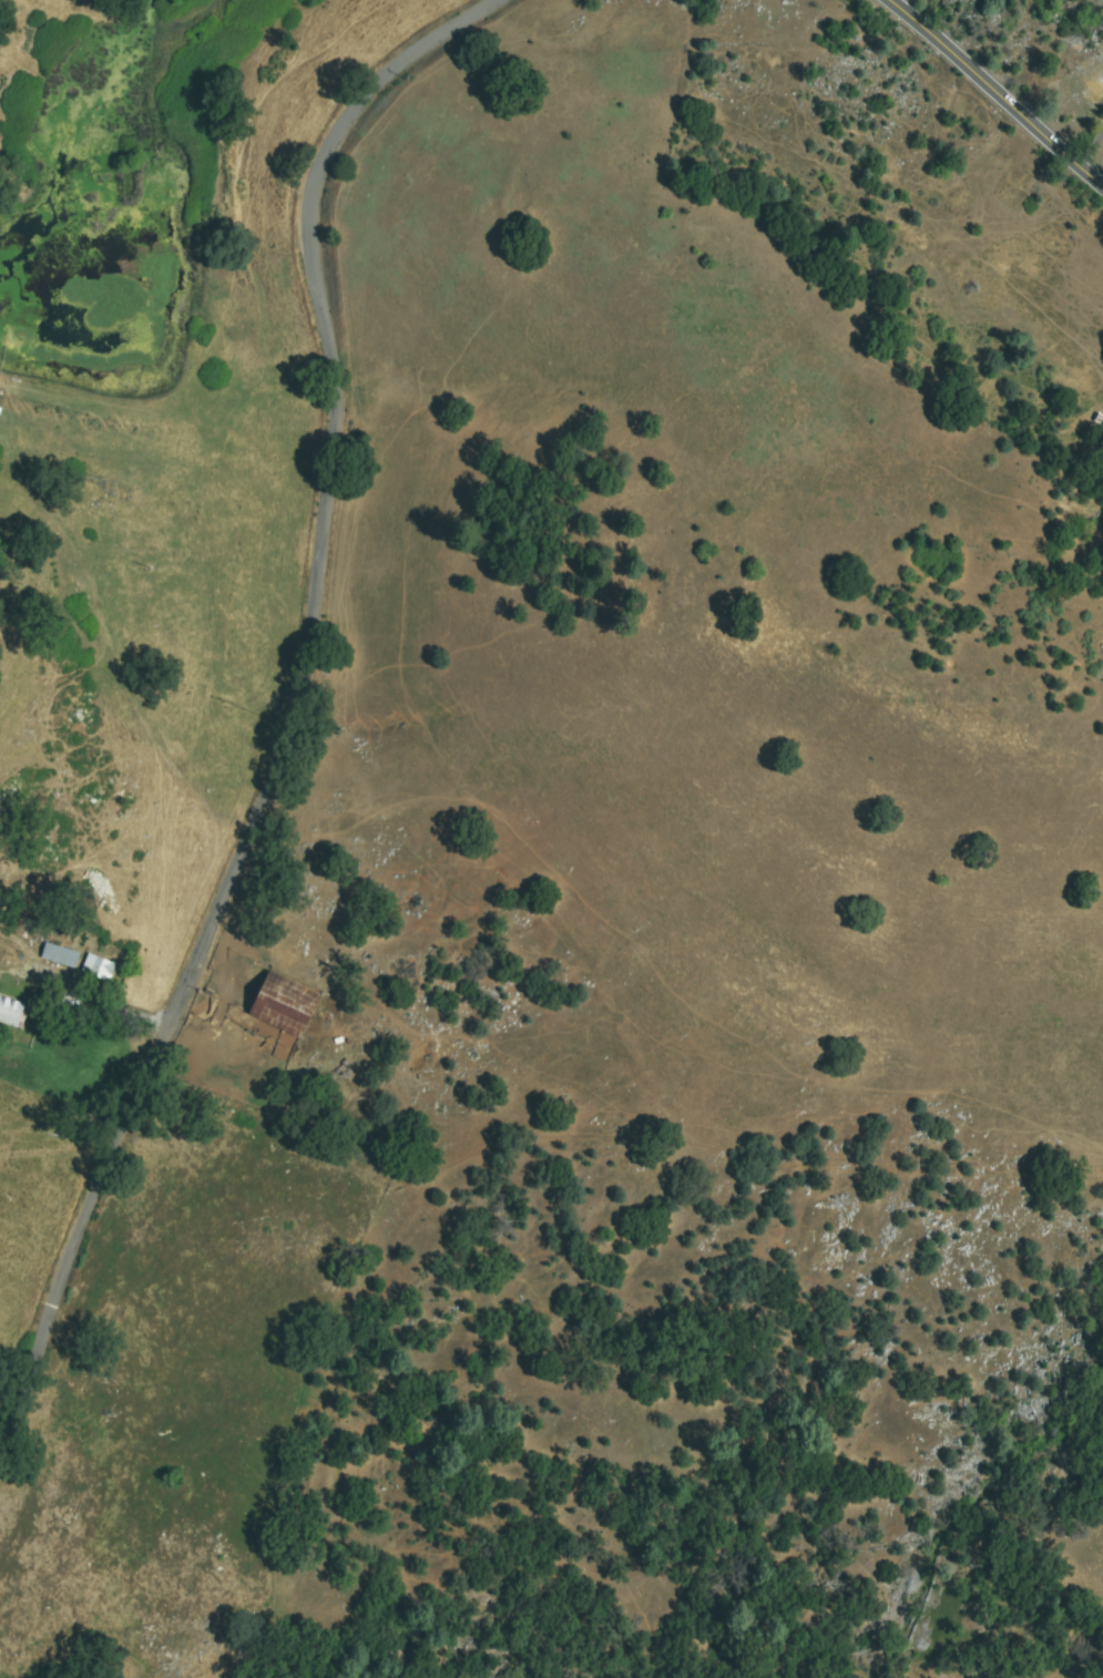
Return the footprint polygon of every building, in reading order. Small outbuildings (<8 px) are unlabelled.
[(47,945),(79,953),(75,966),(42,958),(47,945)] [(109,982),(82,972),(89,955),(115,964),(109,982)] [(318,996),(310,1012),(263,989),(269,973),(318,996)] [(21,1026),(0,1020),(0,995),(28,1004),(21,1026)] [(248,1014),(256,999),(305,1022),(298,1037),(248,1014)]
